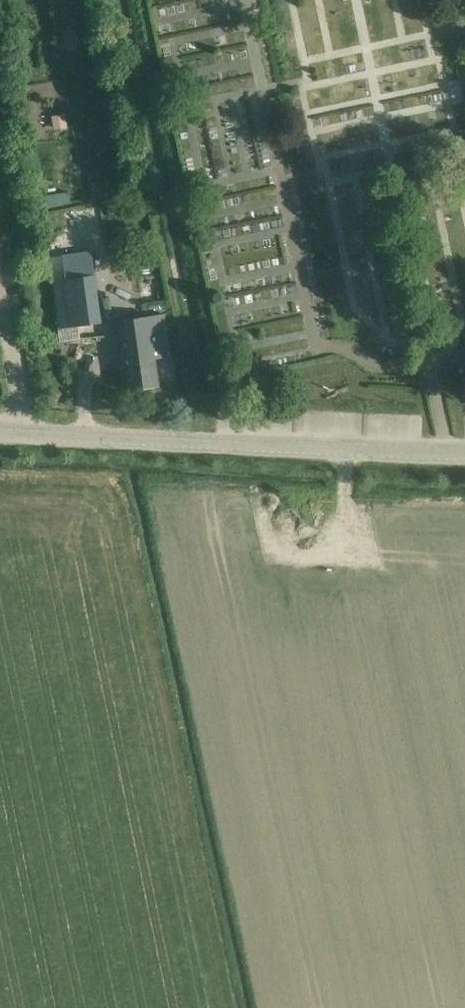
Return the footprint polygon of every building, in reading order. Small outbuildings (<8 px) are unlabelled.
[(66,113),(51,116),(54,130),(68,128),(66,113)] [(52,281),(59,329),(102,323),(95,274),(93,253),(69,258),(71,278),(52,281)] [(164,314),(119,320),(129,390),(158,385),(155,358),(170,356),(164,314)] [(240,330),(246,363),(312,351),(306,317),(240,330)]
